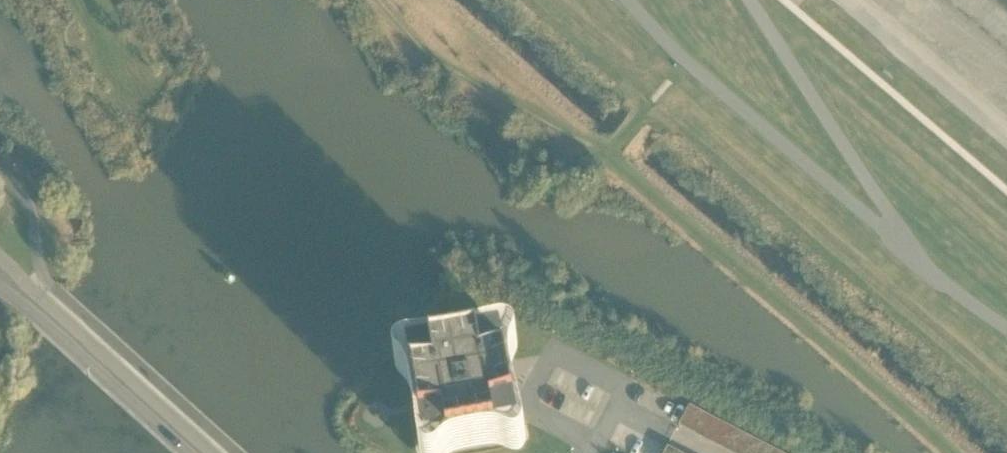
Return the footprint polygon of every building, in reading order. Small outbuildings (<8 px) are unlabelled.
[(410,361),(427,452),(437,452),(520,438),(503,344),(410,361)]
